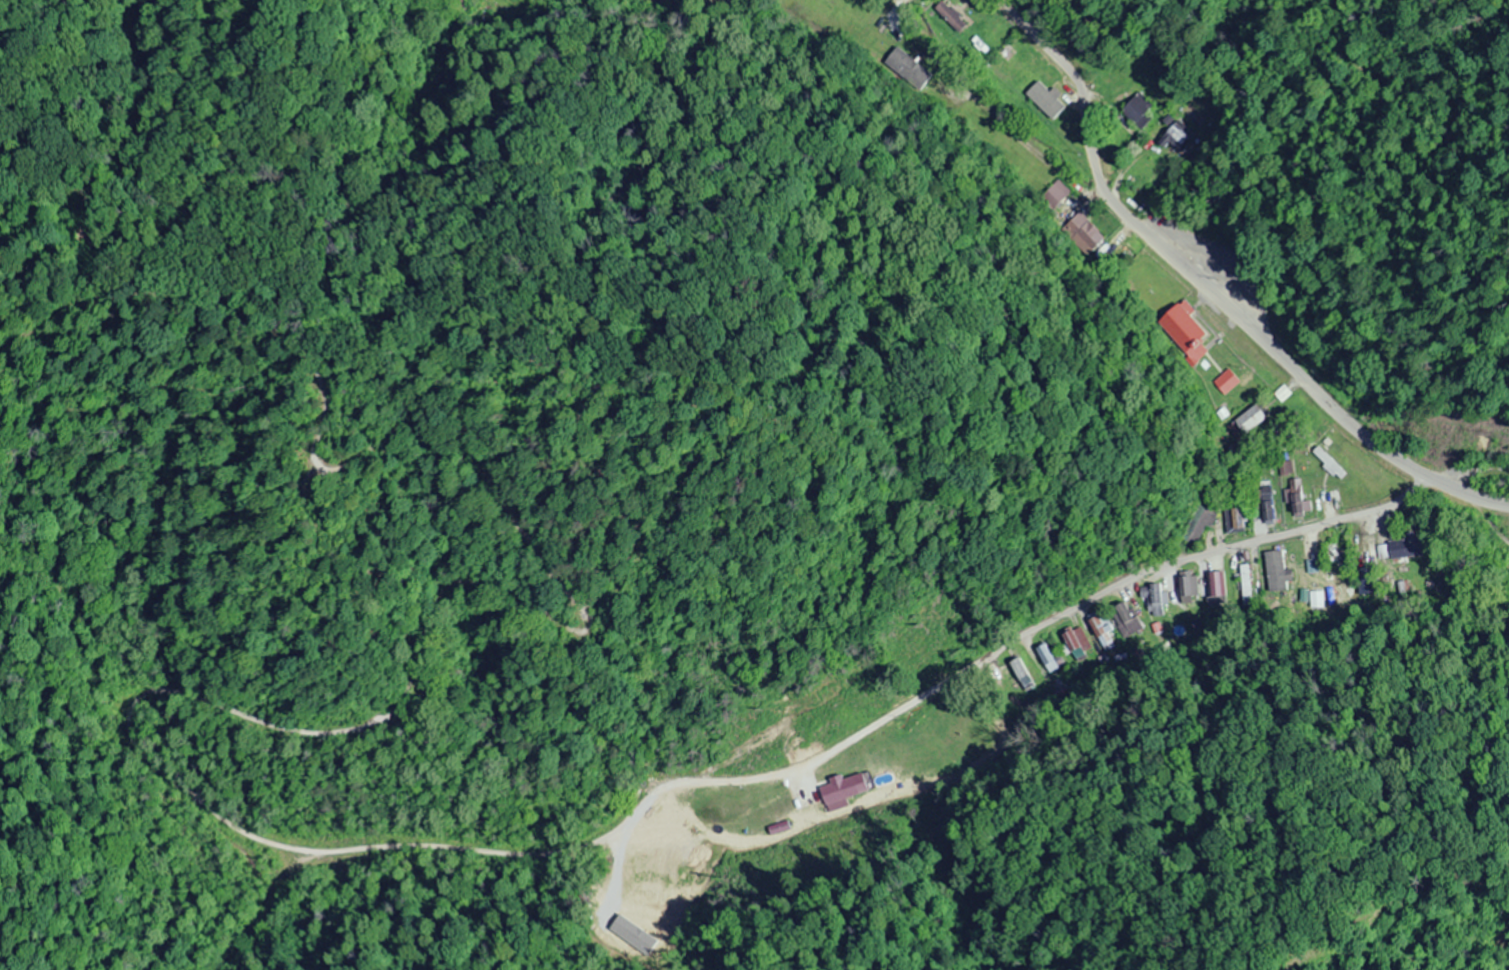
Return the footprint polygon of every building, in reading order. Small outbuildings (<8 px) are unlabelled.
[(918,94),(933,78),(899,46),(884,63),(918,94)] [(1156,108),(1143,96),(1127,114),(1140,126),(1156,108)] [(1160,313),(1187,294),(1199,306),(1211,318),(1225,337),(1219,343),(1207,350),(1194,359),(1160,313)] [(1227,418),(1257,397),(1270,412),(1236,432),(1227,418)] [(1315,454),(1341,482),(1349,475),(1323,447),(1315,454)] [(1286,482),(1293,518),(1307,516),(1299,479),(1286,482)] [(1276,526),(1275,502),(1264,503),(1264,526),(1276,526)] [(1246,530),(1244,509),(1233,510),(1235,531),(1246,530)] [(1355,546),(1358,567),(1420,558),(1418,537),(1355,546)] [(1327,547),(1327,568),(1339,568),(1339,547),(1327,547)] [(1266,592),(1293,592),(1293,571),(1285,571),(1285,552),(1266,552),(1266,592)] [(1247,566),(1237,566),(1237,605),(1247,605),(1247,566)] [(1224,574),(1208,574),(1208,603),(1224,603),(1224,574)] [(1192,607),(1192,578),(1181,578),(1181,607),(1192,607)] [(1163,617),(1163,586),(1149,586),(1149,617),(1163,617)] [(1100,645),(1112,640),(1099,612),(1087,618),(1100,645)] [(1067,657),(1084,651),(1075,627),(1059,634),(1067,657)] [(1009,664),(1022,692),(1035,686),(1023,658),(1009,664)]
